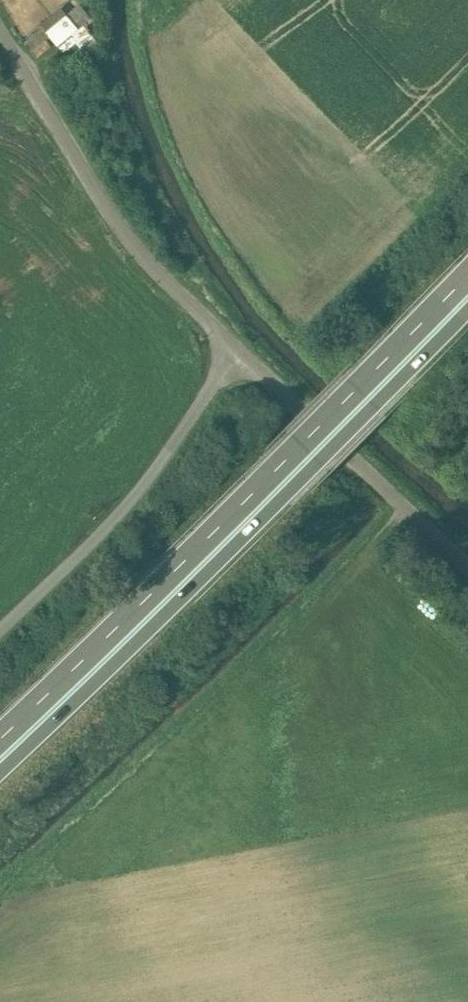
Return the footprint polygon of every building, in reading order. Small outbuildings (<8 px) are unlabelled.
[(69,11),(66,6),(45,19),(64,49),(90,33),(84,23),(94,17),(85,1),(69,11)]
